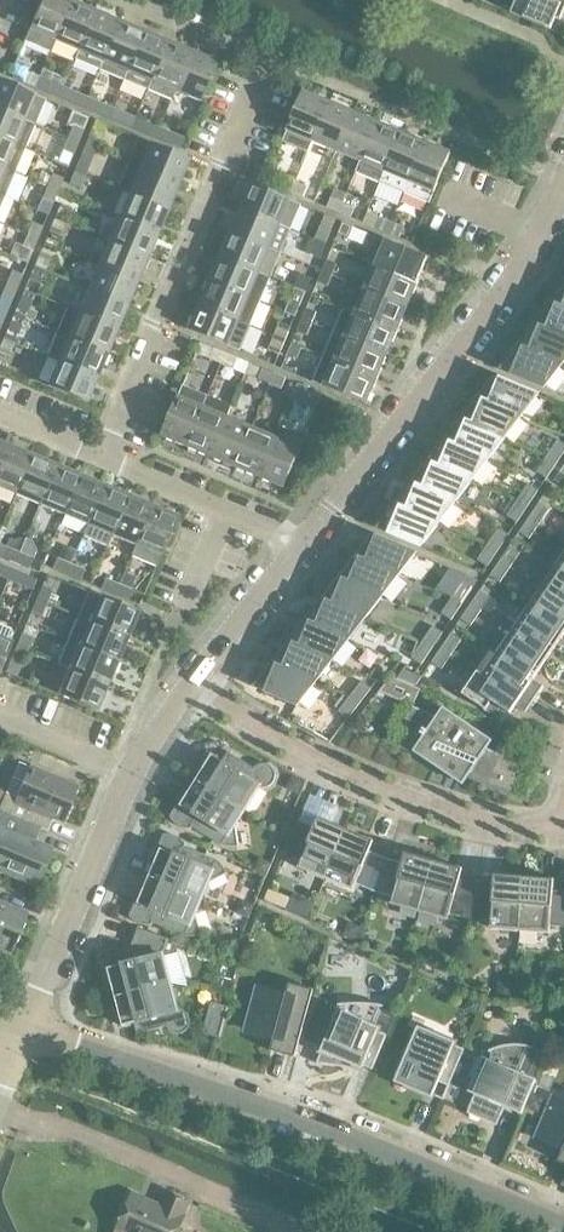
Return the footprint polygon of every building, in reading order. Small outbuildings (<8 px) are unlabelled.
[(54,39),(71,1),(69,0),(41,0),(25,38),(50,48),(54,39)] [(563,12),(563,5),(552,0),(516,0),(511,12),(550,29),(554,16),(561,20),(563,12)] [(54,39),(78,50),(95,11),(71,1),(54,39)] [(78,50),(74,59),(98,69),(119,21),(95,11),(78,50)] [(143,31),(119,21),(98,69),(123,79),(143,31)] [(123,79),(147,89),(167,41),(143,31),(123,79)] [(147,89),(171,99),(175,90),(191,51),(167,41),(147,89)] [(216,62),(191,51),(175,90),(200,101),(216,62)] [(9,75),(34,86),(39,75),(14,65),(9,75)] [(34,86),(58,96),(63,86),(39,75),(34,86)] [(35,124),(45,99),(0,80),(0,109),(35,124)] [(58,96),(82,107),(87,96),(63,86),(58,96)] [(283,140),(308,151),(313,140),(329,101),(304,90),(283,140)] [(82,107),(106,117),(111,106),(87,96),(82,107)] [(313,140),(337,150),(353,111),(329,101),(313,140)] [(106,117),(130,127),(135,117),(111,106),(106,117)] [(35,124),(0,109),(0,137),(25,148),(35,124)] [(377,121),(353,111),(337,150),(361,160),(377,121)] [(147,122),(135,117),(130,127),(142,133),(147,122)] [(106,125),(95,120),(90,133),(101,138),(106,125)] [(401,131),(377,121),(361,160),(356,171),(381,181),(401,131)] [(78,142),(83,130),(73,125),(67,138),(78,142)] [(426,142),(401,131),(381,181),(405,191),(426,142)] [(168,142),(180,147),(184,138),(172,133),(168,142)] [(25,148),(0,137),(0,166),(15,172),(25,148)] [(73,154),(78,142),(67,138),(63,149),(73,154)] [(138,138),(128,163),(178,184),(188,159),(138,138)] [(451,152),(426,142),(405,191),(430,202),(451,152)] [(80,155),(75,169),(86,173),(91,160),(80,155)] [(118,185),(130,190),(129,192),(168,208),(178,184),(128,163),(118,185)] [(15,172),(0,166),(0,194),(4,196),(15,172)] [(80,187),(86,173),(75,169),(69,183),(80,187)] [(52,174),(47,186),(58,190),(63,178),(52,174)] [(279,186),(291,191),(295,181),(283,176),(279,186)] [(307,186),(295,181),(291,191),(303,196),(307,186)] [(302,204),(291,199),(252,183),(241,207),(291,228),(302,204)] [(42,197),(53,202),(58,190),(47,186),(42,197)] [(129,192),(119,216),(158,232),(168,208),(129,192)] [(327,207),(339,212),(344,201),(332,196),(327,207)] [(356,206),(344,201),(339,212),(351,217),(356,206)] [(60,203),(54,217),(66,222),(72,208),(60,203)] [(281,253),(291,228),(241,207),(231,232),(281,253)] [(119,216),(109,240),(147,256),(158,232),(119,216)] [(60,236),(66,222),(54,217),(48,231),(60,236)] [(376,227),(388,232),(392,222),(380,217),(376,227)] [(344,221),(339,233),(349,237),(354,225),(344,221)] [(32,222),(27,234),(38,238),(43,226),(32,222)] [(388,232),(399,237),(403,227),(392,222),(388,232)] [(321,225),(315,239),(327,243),(333,230),(321,225)] [(271,277),(281,253),(231,232),(221,256),(271,277)] [(33,250),(38,238),(27,234),(22,246),(33,250)] [(321,258),(327,243),(315,239),(310,253),(321,258)] [(386,239),(376,264),(418,282),(428,257),(386,239)] [(109,240),(98,264),(137,280),(147,256),(109,240)] [(39,251),(34,265),(46,270),(52,256),(39,251)] [(261,301),(271,277),(221,256),(211,280),(261,301)] [(327,259),(323,270),(333,274),(337,263),(327,259)] [(98,264),(88,288),(127,304),(137,280),(98,264)] [(408,306),(418,282),(376,264),(366,288),(408,306)] [(40,284),(46,270),(34,265),(28,279),(40,284)] [(12,270),(7,282),(17,287),(22,274),(12,270)] [(329,285),(333,274),(323,270),(319,281),(329,285)] [(301,273),(295,287),(307,292),(312,278),(301,273)] [(251,325),(261,301),(211,280),(201,304),(251,325)] [(12,298),(17,287),(7,282),(2,294),(12,298)] [(561,289),(553,285),(545,302),(550,304),(550,303),(563,309),(563,285),(561,289)] [(284,311),(296,316),(307,292),(295,287),(284,311)] [(88,288),(78,312),(117,329),(127,304),(88,288)] [(398,330),(408,306),(366,288),(356,312),(398,330)] [(19,300),(14,314),(25,318),(30,305),(19,300)] [(550,303),(550,304),(545,310),(536,307),(529,324),(533,325),(534,324),(563,337),(563,309),(550,303)] [(201,304),(190,329),(240,350),(251,325),(201,304)] [(107,353),(117,329),(78,312),(67,307),(57,332),(107,353)] [(307,307),(303,318),(312,323),(317,311),(307,307)] [(387,354),(398,330),(356,312),(345,336),(387,354)] [(14,314),(4,338),(14,342),(25,318),(14,314)] [(308,333),(312,323),(303,318),(298,329),(308,333)] [(280,321),(275,335),(286,340),(292,326),(280,321)] [(563,362),(563,337),(534,324),(533,325),(528,332),(520,328),(512,345),(516,347),(517,346),(562,365),(563,362)] [(97,377),(107,353),(57,332),(46,356),(58,361),(97,377)] [(377,378),(387,354),(345,336),(345,337),(334,332),(324,356),(377,378)] [(280,354),(286,340),(275,335),(269,349),(280,354)] [(14,342),(4,338),(0,346),(0,353),(8,356),(14,342)] [(288,354),(297,358),(302,346),(292,343),(288,354)] [(545,387),(562,365),(517,346),(516,347),(512,353),(503,349),(496,366),(545,387)] [(210,358),(222,363),(226,352),(214,347),(210,358)] [(238,357),(226,352),(222,363),(234,368),(238,357)] [(314,381),(367,403),(377,378),(324,356),(314,381)] [(86,402),(97,377),(58,361),(47,385),(86,402)] [(258,378),(270,383),(275,372),(263,367),(258,378)] [(282,388),(287,377),(275,372),(270,383),(282,388)] [(539,394),(494,376),(488,383),(479,380),(472,397),(476,398),(477,398),(522,416),(539,394)] [(317,409),(319,403),(323,393),(299,382),(292,398),(317,409)] [(162,435),(187,445),(208,395),(183,384),(162,435)] [(187,445),(211,455),(228,416),(227,416),(232,405),(208,395),(187,445)] [(505,438),(522,416),(477,398),(476,398),(471,405),(463,401),(456,418),(460,420),(461,419),(505,438)] [(211,455),(235,466),(252,426),(228,416),(211,455)] [(488,459),(505,438),(461,419),(460,420),(455,426),(446,423),(439,440),(443,441),(444,441),(488,459)] [(284,486),(301,447),(306,436),(281,425),(276,436),(259,476),(284,486)] [(276,436),(252,426),(235,466),(259,476),(276,436)] [(547,456),(558,461),(563,452),(563,443),(558,439),(547,456)] [(472,481),(488,459),(444,441),(443,441),(438,448),(430,444),(422,461),(427,463),(427,462),(472,481)] [(15,493),(31,454),(7,444),(0,462),(0,487),(15,493)] [(15,493),(39,503),(55,464),(31,454),(15,493)] [(547,456),(537,471),(547,478),(558,461),(547,456)] [(455,502),(472,481),(427,462),(427,463),(422,469),(413,465),(406,482),(410,484),(411,483),(455,502)] [(39,503),(63,513),(79,475),(55,464),(39,503)] [(103,485),(79,475),(63,513),(87,523),(103,485)] [(439,524),(455,502),(411,483),(410,484),(405,490),(396,487),(389,504),(394,506),(394,505),(439,524)] [(529,483),(517,500),(529,505),(539,490),(529,483)] [(111,534),(128,495),(103,485),(87,523),(83,535),(107,545),(111,534)] [(550,485),(529,517),(539,524),(561,492),(550,485)] [(135,544),(152,505),(128,495),(111,534),(135,544)] [(517,500),(507,515),(517,522),(529,505),(517,500)] [(135,544),(130,555),(156,565),(177,516),(152,505),(135,544)] [(421,546),(439,524),(394,505),(394,506),(389,512),(380,508),(373,525),(421,546)] [(530,538),(539,524),(529,517),(520,531),(530,538)] [(499,527),(487,544),(499,549),(509,534),(499,527)] [(398,575),(416,553),(371,534),(365,542),(356,539),(349,555),(353,557),(354,557),(398,575)] [(7,542),(6,547),(5,546),(0,556),(15,562),(19,552),(24,539),(20,537),(7,542)] [(488,566),(499,549),(487,544),(478,559),(488,566)] [(510,546),(500,560),(510,567),(520,552),(510,546)] [(15,562),(29,568),(33,558),(19,552),(15,562)] [(556,565),(555,566),(563,572),(563,553),(556,565)] [(382,597),(398,575),(354,557),(353,557),(348,563),(340,560),(332,577),(337,579),(337,578),(382,597)] [(52,567),(66,573),(70,564),(56,558),(52,567)] [(555,566),(556,565),(545,558),(530,581),(540,588),(541,587),(559,600),(563,593),(563,572),(555,566)] [(500,582),(510,567),(500,560),(490,575),(500,582)] [(66,573),(80,579),(84,570),(70,564),(66,573)] [(18,583),(32,589),(37,579),(22,573),(18,583)] [(100,588),(114,594),(119,584),(105,578),(100,588)] [(365,618),(382,597),(337,578),(337,579),(332,585),(323,581),(316,598),(320,600),(321,599),(365,618)] [(463,581),(451,598),(463,603),(473,588),(463,581)] [(43,584),(37,598),(46,602),(52,588),(43,584)] [(114,594),(128,600),(133,590),(119,584),(114,594)] [(526,609),(545,622),(551,613),(563,622),(563,593),(559,600),(541,587),(540,588),(526,609)] [(481,589),(471,604),(481,610),(491,596),(481,589)] [(127,636),(138,612),(88,591),(78,616),(127,636)] [(40,616),(46,602),(37,598),(31,612),(40,616)] [(452,619),(463,603),(451,598),(442,613),(452,619)] [(349,640),(365,618),(321,599),(320,600),(315,606),(307,603),(299,620),(304,621),(349,640)] [(471,604),(461,618),(471,625),(481,610),(471,604)] [(511,631),(530,643),(536,635),(555,647),(563,634),(563,622),(551,613),(545,622),(526,609),(511,631)] [(117,661),(127,636),(78,616),(68,640),(117,661)] [(10,641),(8,641),(13,630),(10,625),(0,621),(0,666),(10,641)] [(332,661),(349,640),(304,621),(299,628),(290,624),(283,641),(287,643),(287,642),(332,661)] [(433,625),(422,642),(433,647),(443,632),(433,625)] [(511,631),(497,652),(516,665),(522,656),(540,669),(555,647),(536,635),(530,643),(511,631)] [(22,632),(16,646),(26,651),(32,637),(22,632)] [(462,639),(452,632),(442,647),(452,654),(462,639)] [(107,685),(117,661),(68,640),(58,664),(68,668),(107,685)] [(315,682),(332,661),(287,642),(287,643),(282,649),(273,645),(266,662),(270,664),(271,664),(315,682)] [(422,664),(433,647),(422,642),(412,657),(422,664)] [(20,665),(26,651),(16,646),(10,660),(20,665)] [(442,668),(452,654),(442,647),(432,662),(442,668)] [(497,652),(483,673),(482,674),(501,687),(507,678),(535,697),(543,685),(534,679),(540,669),(522,656),(516,665),(497,652)] [(298,704),(315,682),(271,664),(270,664),(266,670),(257,667),(250,684),(298,704)] [(97,710),(107,685),(68,668),(58,693),(97,710)] [(404,669),(398,678),(416,685),(422,676),(404,669)] [(462,693),(487,710),(490,712),(495,712),(499,710),(501,707),(511,713),(516,705),(526,711),(535,697),(507,678),(501,687),(482,674),(483,673),(478,670),(462,693)] [(391,676),(379,692),(411,705),(414,706),(421,689),(391,676)] [(362,680),(350,697),(361,702),(372,688),(362,680)] [(339,710),(348,718),(361,702),(350,697),(339,710)] [(497,752),(488,748),(493,740),(444,706),(437,716),(411,705),(402,728),(415,734),(408,749),(407,748),(407,750),(519,798),(520,796),(518,795),(525,777),(516,774),(525,753),(501,742),(497,752)] [(212,754),(196,780),(244,810),(259,786),(264,787),(270,785),(274,781),(276,776),(275,770),(271,765),(266,763),(260,764),(255,767),(229,751),(223,761),(212,754)] [(6,792),(0,790),(0,811),(28,823),(47,831),(53,818),(62,821),(63,818),(66,819),(72,806),(69,805),(77,785),(30,765),(17,797),(6,792)] [(234,847),(239,846),(235,824),(244,810),(196,780),(182,803),(180,801),(171,816),(171,817),(173,819),(175,822),(178,825),(181,827),(185,828),(187,828),(190,829),(191,829),(192,826),(220,844),(223,845),(228,846),(231,847),(234,847)] [(28,823),(0,811),(0,869),(36,884),(51,848),(22,836),(28,823)] [(298,867),(326,879),(347,828),(319,817),(315,827),(299,820),(285,853),(301,860),(298,867)] [(356,883),(374,891),(386,857),(370,851),(374,840),(347,828),(326,879),(353,890),(356,883)] [(160,850),(150,876),(202,898),(208,882),(228,872),(228,871),(226,868),(225,867),(223,864),(221,862),(219,860),(216,858),(186,846),(187,843),(184,840),(182,838),(180,837),(177,835),(174,834),(171,834),(168,833),(164,834),(158,849),(160,850)] [(390,903),(419,912),(434,859),(406,851),(402,862),(386,857),(374,891),(393,896),(390,903)] [(450,913),(470,918),(477,883),(460,879),(463,868),(434,859),(419,912),(448,920),(450,913)] [(520,930),(525,876),(495,873),(494,885),(477,883),(470,918),(491,920),(490,928),(520,930)] [(154,922),(184,935),(188,936),(193,936),(198,935),(202,934),(196,913),(202,898),(150,876),(139,901),(137,900),(130,915),(131,916),(133,918),(134,920),(137,921),(140,923),(142,924),(145,925),(147,925),(150,925),(152,924),(154,922)] [(520,930),(550,933),(551,925),(563,926),(563,891),(553,890),(554,878),(525,876),(520,930)] [(287,909),(292,897),(270,888),(265,899),(287,909)] [(8,949),(23,913),(0,903),(0,946),(8,949)] [(108,970),(115,997),(170,982),(163,955),(169,938),(139,927),(130,950),(126,951),(125,949),(124,948),(120,947),(117,947),(115,948),(111,948),(109,949),(105,951),(102,954),(102,955),(106,971),(108,970)] [(177,1009),(170,982),(115,997),(123,1026),(135,1023),(138,1034),(168,1026),(172,1031),(177,1033),(183,1032),(188,1029),(190,1024),(190,1018),(188,1013),(183,1009),(177,1009)] [(271,1050),(296,1056),(314,989),(289,982),(286,995),(258,987),(247,1030),(274,1037),(271,1050)] [(229,1006),(221,1004),(212,1001),(203,1032),(220,1037),(229,1006)] [(348,1003),(338,1004),(339,1006),(340,1005),(340,1010),(339,1010),(317,1062),(355,1068),(357,1062),(373,1069),(387,1034),(372,1028),(379,1011),(381,1006),(383,1006),(384,1005),(377,1004),(371,1003),(361,1002),(355,1002),(348,1003)] [(444,1099),(465,1048),(414,1027),(393,1078),(444,1099)] [(495,1048),(489,1050),(490,1051),(491,1051),(492,1056),(491,1056),(490,1059),(483,1056),(468,1091),(475,1094),(467,1112),(497,1125),(505,1106),(522,1113),(537,1079),(520,1072),(528,1053),(528,1052),(530,1047),(533,1048),(534,1047),(524,1046),(518,1046),(512,1046),(503,1047),(501,1047),(495,1048)] [(554,1096),(537,1137),(563,1148),(559,1160),(563,1162),(563,1101),(554,1096)] [(189,1201),(169,1192),(163,1206),(133,1193),(118,1229),(125,1231),(178,1231),(185,1216),(183,1215),(189,1201)]
